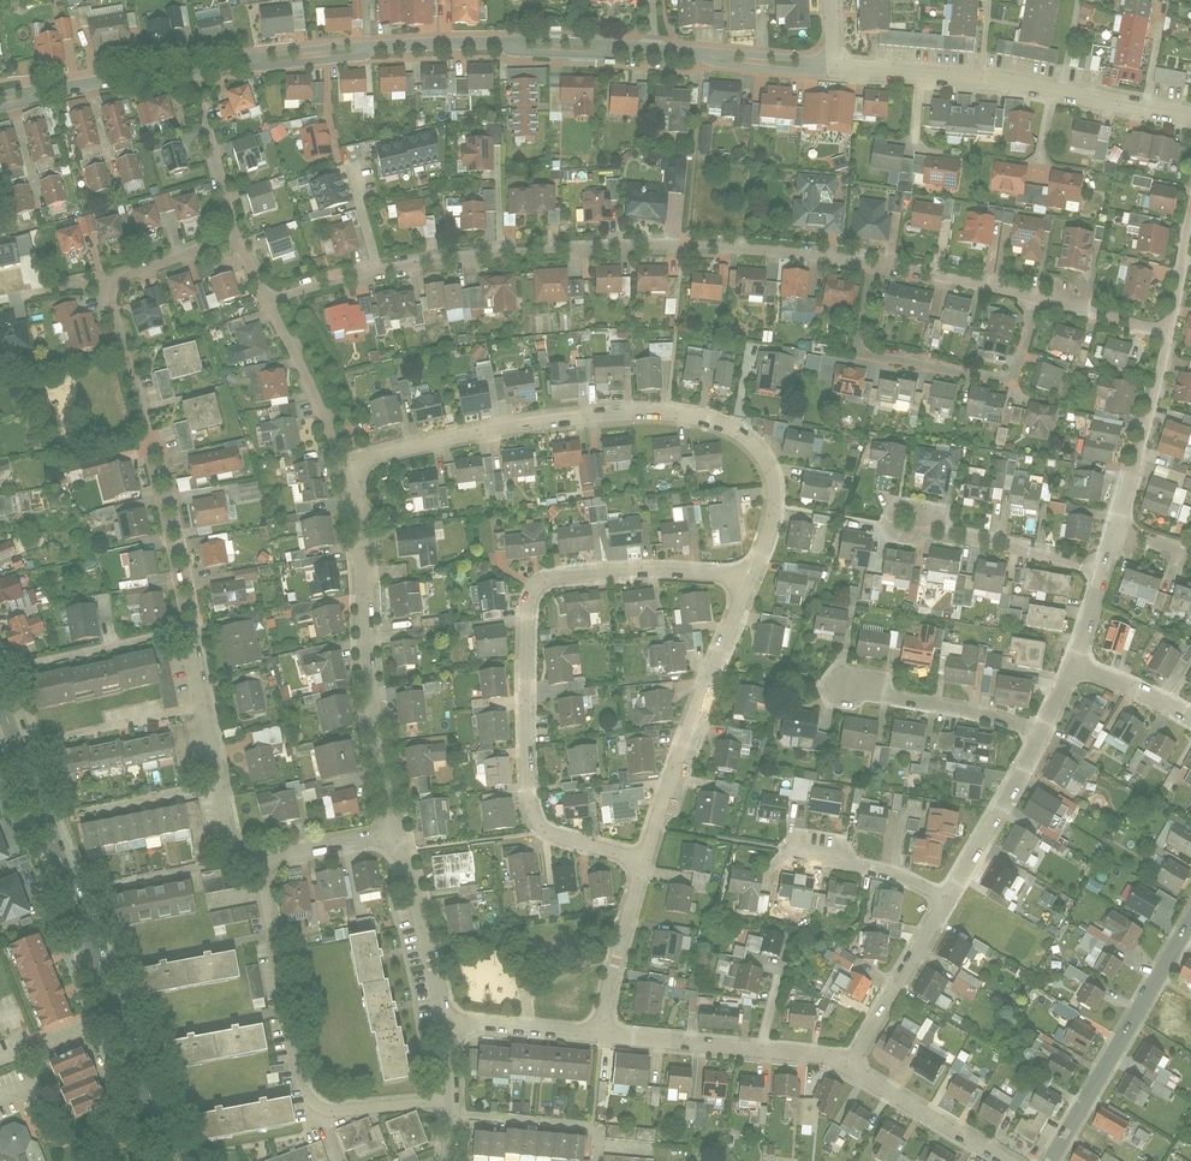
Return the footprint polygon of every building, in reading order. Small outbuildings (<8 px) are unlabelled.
[(434,26),(433,0),(431,0),(408,1),(408,0),(380,0),(381,26),(407,25),(407,28),(434,26)] [(480,23),(479,0),(451,0),(452,24),(480,23)] [(679,28),(715,27),(714,0),(678,0),(679,28)] [(730,32),(757,31),(756,0),(742,0),(729,1),(730,32)] [(786,30),(811,29),(810,0),(778,0),(778,19),(785,19),(786,30)] [(863,32),(892,31),(892,0),(862,0),(863,32)] [(958,7),(981,9),(982,0),(959,0),(958,7)] [(1030,9),(1057,13),(1059,0),(1031,0),(1030,9)] [(1153,4),(1136,0),(1131,0),(1117,67),(1126,68),(1124,79),(1144,83),(1146,71),(1139,69),(1153,4)] [(1080,14),(1091,16),(1093,5),(1082,3),(1080,14)] [(263,37),(296,33),(291,4),(259,8),(263,37)] [(167,20),(146,23),(151,57),(176,53),(172,30),(184,28),(180,7),(165,9),(167,20)] [(981,9),(958,7),(957,22),(980,24),(981,9)] [(325,11),(326,33),(352,31),(351,9),(325,11)] [(1057,13),(1030,9),(1024,45),(1051,50),(1057,13)] [(126,14),(107,17),(112,46),(131,43),(126,14)] [(107,17),(88,21),(93,49),(112,46),(107,17)] [(222,17),(196,22),(200,44),(226,39),(222,17)] [(56,34),(37,37),(41,65),(65,62),(63,42),(73,40),(70,19),(54,21),(56,34)] [(980,24),(957,22),(956,38),(979,40),(980,24)] [(1072,50),(1069,67),(1097,73),(1101,56),(1072,50)] [(469,65),(469,90),(494,90),(494,65),(469,65)] [(422,67),(423,91),(449,90),(448,66),(422,67)] [(1152,82),(1183,88),(1186,74),(1155,67),(1152,82)] [(406,69),(380,71),(381,94),(408,92),(406,69)] [(367,71),(340,72),(341,95),(368,94),(367,71)] [(285,78),(287,102),(314,100),(313,77),(285,78)] [(562,77),(562,105),(576,105),(576,117),(594,117),(594,78),(562,77)] [(537,82),(513,82),(513,108),(517,108),(517,112),(513,112),(514,139),(539,138),(538,112),(533,112),(533,108),(538,108),(537,82)] [(742,85),(711,83),(710,106),(723,107),(723,118),(736,119),(735,130),(749,131),(751,107),(741,107),(742,85)] [(230,102),(218,105),(223,122),(236,118),(235,114),(256,108),(249,87),(227,93),(230,102)] [(612,87),(611,113),(637,115),(639,88),(612,87)] [(674,87),(656,87),(655,113),(666,113),(666,118),(670,118),(669,134),(690,134),(691,92),(674,92),(674,87)] [(768,97),(762,96),(760,120),(795,123),(797,99),(792,99),(793,90),(768,88),(768,97)] [(866,92),(864,117),(890,119),(891,94),(866,92)] [(806,96),(803,126),(829,128),(830,125),(853,127),(855,96),(828,94),(828,97),(806,96)] [(174,119),(168,97),(136,106),(142,128),(174,119)] [(69,102),(71,111),(88,107),(85,98),(69,102)] [(952,102),(934,101),(932,130),(949,131),(949,136),(981,137),(982,133),(998,133),(999,105),(982,104),(982,108),(951,106),(952,102)] [(123,103),(103,108),(107,127),(127,122),(123,103)] [(90,108),(69,114),(74,133),(95,128),(90,108)] [(1010,114),(1008,144),(1032,146),(1035,116),(1010,114)] [(45,121),(24,127),(29,145),(50,140),(45,121)] [(127,122),(107,127),(112,146),(132,141),(127,122)] [(1077,122),(1072,149),(1098,154),(1103,127),(1077,122)] [(274,143),(288,135),(280,123),(267,131),(274,143)] [(710,154),(709,125),(700,126),(700,154),(710,154)] [(326,126),(300,131),(303,146),(329,141),(326,126)] [(95,128),(74,133),(79,152),(100,147),(95,128)] [(13,130),(0,133),(0,153),(18,149),(13,130)] [(268,130),(258,133),(260,143),(270,141),(268,130)] [(441,162),(434,133),(404,139),(405,142),(377,148),(383,178),(413,171),(412,168),(441,162)] [(1174,164),(1178,142),(1127,133),(1124,151),(1131,152),(1130,157),(1174,164)] [(255,136),(231,144),(240,170),(247,168),(249,172),(258,169),(257,165),(263,163),(255,136)] [(494,172),(492,139),(467,140),(467,148),(462,149),(463,166),(468,166),(468,173),(494,172)] [(50,140),(29,145),(34,164),(55,159),(50,140)] [(188,168),(181,144),(162,149),(169,173),(188,168)] [(903,174),(907,149),(875,144),(871,169),(903,174)] [(1118,161),(1122,150),(1113,146),(1109,158),(1118,161)] [(18,149),(0,153),(0,158),(4,173),(23,168),(18,149)] [(842,155),(830,159),(834,171),(846,167),(842,155)] [(137,156),(116,161),(123,186),(143,181),(137,156)] [(630,182),(627,218),(665,221),(667,194),(683,195),(685,158),(663,157),(661,184),(630,182)] [(926,184),(958,189),(962,163),(930,157),(926,184)] [(1103,174),(1115,175),(1116,163),(1104,162),(1103,174)] [(1030,168),(997,163),(993,192),(1026,197),(1030,168)] [(106,164),(85,170),(91,195),(112,190),(106,164)] [(1069,203),(1082,205),(1086,177),(1053,172),(1047,208),(1067,211),(1069,203)] [(313,181),(317,196),(345,188),(340,173),(313,181)] [(837,179),(798,176),(797,194),(803,195),(803,201),(794,200),(792,227),(824,229),(823,234),(843,236),(845,205),(835,205),(837,179)] [(67,202),(60,177),(41,183),(47,207),(67,202)] [(276,208),(267,182),(246,189),(255,215),(276,208)] [(35,211),(28,186),(10,191),(16,216),(35,211)] [(1151,210),(1177,215),(1182,191),(1156,186),(1151,210)] [(509,190),(509,216),(533,216),(533,213),(550,213),(550,223),(561,223),(561,210),(555,210),(555,187),(531,187),(531,191),(509,190)] [(317,196),(321,212),(349,203),(345,188),(317,196)] [(584,224),(611,222),(610,193),(583,194),(584,224)] [(195,196),(173,202),(179,223),(201,217),(195,196)] [(422,200),(396,204),(399,229),(423,227),(424,239),(438,237),(435,216),(425,218),(422,200)] [(856,213),(853,239),(890,242),(893,217),(886,216),(888,202),(861,200),(860,213),(856,213)] [(913,228),(942,233),(945,220),(953,222),(957,202),(944,200),(942,207),(917,203),(913,228)] [(461,204),(461,232),(485,231),(484,204),(461,204)] [(155,207),(133,213),(139,234),(161,228),(155,207)] [(958,243),(992,247),(996,217),(968,214),(965,233),(959,232),(958,243)] [(1124,214),(1122,223),(1128,224),(1130,215),(1124,214)] [(1023,259),(1043,262),(1049,221),(1018,216),(1013,247),(1025,249),(1023,259)] [(118,217),(96,223),(102,244),(124,238),(118,217)] [(359,249),(351,221),(330,228),(338,256),(359,249)] [(1166,258),(1171,231),(1143,225),(1137,252),(1166,258)] [(288,226),(264,232),(272,261),(295,254),(288,226)] [(78,228),(56,234),(62,255),(84,249),(78,228)] [(1088,274),(1096,235),(1068,230),(1060,269),(1088,274)] [(21,265),(16,245),(0,248),(0,270),(21,265)] [(623,293),(621,266),(596,267),(597,295),(623,293)] [(669,291),(668,266),(637,267),(638,292),(669,291)] [(1148,304),(1155,272),(1130,267),(1123,299),(1148,304)] [(767,298),(769,270),(739,268),(737,296),(767,298)] [(569,302),(568,269),(534,271),(535,304),(569,302)] [(806,302),(809,273),(784,270),(781,300),(806,302)] [(242,297),(234,273),(211,280),(219,304),(242,297)] [(189,274),(167,281),(174,304),(197,297),(189,274)] [(517,313),(515,274),(481,277),(483,299),(493,298),(494,314),(517,313)] [(691,298),(721,301),(723,276),(693,274),(691,298)] [(851,310),(856,286),(828,281),(823,305),(851,310)] [(466,310),(462,287),(446,289),(445,284),(425,288),(429,312),(445,309),(446,314),(466,310)] [(913,289),(892,285),(887,312),(908,316),(913,289)] [(150,302),(131,308),(140,335),(165,327),(159,307),(166,305),(160,287),(146,291),(150,302)] [(935,293),(913,289),(908,316),(930,320),(935,293)] [(417,317),(413,293),(398,296),(397,291),(376,295),(380,318),(397,316),(398,321),(417,317)] [(962,302),(948,298),(943,322),(956,325),(962,302)] [(100,346),(93,314),(79,317),(76,302),(52,308),(55,323),(63,322),(70,353),(100,346)] [(976,305),(962,302),(956,325),(970,328),(976,305)] [(348,306),(324,310),(326,326),(331,325),(332,335),(345,333),(346,336),(369,332),(366,312),(362,313),(361,307),(349,309),(348,306)] [(0,315),(0,355),(32,349),(27,322),(15,324),(13,312),(0,315)] [(1014,339),(1017,320),(992,315),(988,333),(1014,339)] [(270,353),(260,323),(235,330),(245,361),(270,353)] [(963,334),(964,330),(942,325),(942,330),(963,334)] [(1080,358),(1086,332),(1057,325),(1051,351),(1080,358)] [(1010,357),(1014,339),(988,333),(984,352),(1010,357)] [(1104,364),(1127,371),(1134,346),(1110,340),(1104,364)] [(168,370),(154,373),(162,402),(176,399),(172,383),(203,375),(195,344),(163,353),(168,370)] [(669,344),(647,345),(647,360),(669,359),(669,344)] [(470,356),(473,360),(484,352),(480,347),(470,356)] [(377,351),(369,352),(371,363),(378,362),(377,351)] [(789,395),(795,359),(762,354),(757,391),(789,395)] [(803,369),(818,372),(821,357),(806,354),(803,369)] [(716,362),(730,364),(731,357),(717,355),(716,362)] [(625,385),(623,356),(594,358),(596,387),(625,385)] [(684,382),(700,384),(703,360),(687,358),(684,382)] [(663,391),(662,361),(636,362),(638,393),(663,391)] [(714,388),(731,390),(735,366),(718,363),(714,388)] [(1038,364),(1032,387),(1059,394),(1066,372),(1038,364)] [(580,399),(577,374),(568,375),(567,365),(550,367),(553,401),(580,399)] [(861,400),(867,372),(838,366),(833,394),(861,400)] [(289,398),(285,370),(259,374),(264,402),(289,398)] [(537,402),(532,372),(503,377),(508,406),(537,402)] [(1179,373),(1174,401),(1190,405),(1190,376),(1179,373)] [(898,402),(916,405),(920,380),(903,377),(902,378),(884,375),(879,402),(898,405),(898,402)] [(487,382),(459,387),(463,415),(492,411),(487,382)] [(1105,414),(1130,419),(1137,386),(1116,382),(1115,386),(1101,383),(1098,398),(1108,400),(1105,414)] [(953,419),(959,387),(937,383),(931,415),(953,419)] [(1002,428),(1008,397),(992,394),(993,391),(973,387),(967,417),(984,420),(983,424),(1002,428)] [(187,421),(174,425),(181,454),(195,450),(191,435),(224,426),(216,395),(183,404),(187,421)] [(412,402),(418,425),(445,419),(439,395),(412,402)] [(395,397),(369,403),(376,431),(402,424),(395,397)] [(1056,432),(1060,411),(1043,408),(1043,406),(1031,404),(1027,426),(1032,427),(1030,437),(1047,440),(1049,430),(1056,432)] [(295,419),(260,426),(264,444),(272,442),(275,456),(301,451),(295,419)] [(1164,438),(1190,446),(1190,441),(1190,429),(1169,422),(1164,438)] [(1120,448),(1124,428),(1095,423),(1091,442),(1117,447),(1120,448)] [(999,428),(994,444),(1004,446),(1009,430),(999,428)] [(784,455),(811,459),(815,435),(788,431),(784,455)] [(629,437),(601,440),(604,464),(632,461),(629,437)] [(678,438),(651,441),(654,465),(681,461),(678,438)] [(1164,438),(1159,454),(1185,462),(1190,446),(1164,438)] [(579,442),(552,446),(555,471),(582,467),(579,442)] [(1084,460),(1113,466),(1117,447),(1091,442),(1088,442),(1084,460)] [(894,480),(903,481),(907,448),(874,444),(872,461),(880,462),(877,489),(892,490),(894,480)] [(721,445),(693,449),(696,473),(724,469),(721,445)] [(238,448),(213,453),(218,475),(243,470),(238,448)] [(531,448),(501,452),(505,480),(535,476),(531,448)] [(919,449),(915,474),(928,476),(925,493),(948,497),(953,472),(958,472),(962,450),(950,448),(949,454),(919,449)] [(213,453),(188,459),(193,481),(218,475),(213,453)] [(481,458),(456,460),(458,485),(484,483),(481,458)] [(307,504),(329,500),(325,480),(320,481),(317,463),(295,468),(299,488),(303,487),(307,504)] [(136,480),(131,464),(120,468),(119,464),(107,468),(115,498),(143,491),(140,479),(136,480)] [(1071,499),(1101,504),(1106,476),(1075,471),(1071,499)] [(438,472),(407,475),(410,500),(423,499),(425,511),(449,509),(447,489),(440,489),(438,472)] [(805,476),(801,499),(830,504),(834,481),(805,476)] [(970,476),(966,499),(992,503),(996,481),(970,476)] [(176,493),(189,492),(188,478),(175,479),(176,493)] [(1153,479),(1148,495),(1174,503),(1179,487),(1153,479)] [(1030,483),(1016,480),(1012,506),(1013,506),(1026,508),(1030,484),(1030,483)] [(237,484),(238,501),(258,500),(257,482),(237,484)] [(1026,510),(1041,513),(1045,487),(1030,484),(1026,508),(1026,510)] [(581,486),(581,497),(592,497),(592,485),(581,486)] [(724,505),(709,507),(713,534),(721,533),(722,546),(743,543),(737,489),(723,491),(724,505)] [(213,499),(193,502),(197,529),(230,523),(224,491),(212,493),(213,499)] [(19,494),(0,496),(0,516),(20,514),(19,494)] [(1148,495),(1143,511),(1169,519),(1174,503),(1148,495)] [(1047,511),(1064,514),(1066,505),(1049,502),(1047,511)] [(93,510),(95,520),(114,516),(112,506),(93,510)] [(1012,515),(1025,517),(1026,510),(1026,508),(1013,506),(1012,515)] [(151,537),(145,510),(117,516),(123,543),(151,537)] [(828,525),(829,518),(812,515),(811,522),(828,525)] [(1094,520),(1070,516),(1066,540),(1090,544),(1094,520)] [(302,522),(305,537),(332,532),(329,517),(302,522)] [(608,523),(611,549),(643,546),(640,519),(608,523)] [(814,525),(790,522),(787,551),(810,554),(814,525)] [(660,527),(663,550),(690,546),(687,523),(660,527)] [(505,537),(508,562),(547,557),(543,524),(521,527),(522,535),(505,537)] [(435,526),(397,532),(401,558),(421,555),(423,570),(441,567),(435,526)] [(557,530),(561,556),(594,551),(591,526),(557,530)] [(852,568),(868,570),(873,541),(865,540),(866,534),(843,531),(839,559),(853,561),(852,568)] [(305,537),(308,552),(335,547),(332,532),(305,537)] [(225,542),(202,547),(206,568),(230,564),(225,542)] [(886,549),(881,577),(897,580),(902,552),(886,549)] [(930,572),(959,576),(962,553),(933,549),(930,572)] [(153,550),(127,556),(133,582),(159,577),(153,550)] [(295,569),(311,567),(310,558),(305,559),(304,551),(285,553),(286,562),(294,561),(295,569)] [(902,552),(897,580),(913,583),(918,555),(902,552)] [(342,590),(336,562),(315,567),(317,578),(314,578),(315,585),(310,586),(312,597),(342,590)] [(990,591),(993,563),(979,562),(975,589),(990,591)] [(1005,593),(1008,565),(993,563),(990,591),(1005,593)] [(792,574),(794,566),(783,564),(782,572),(792,574)] [(406,565),(390,566),(391,577),(406,576),(406,565)] [(780,573),(777,597),(790,599),(789,606),(802,608),(803,601),(805,601),(809,580),(821,581),(823,569),(799,566),(798,576),(780,573)] [(1030,573),(1027,593),(1048,596),(1051,576),(1030,573)] [(1146,578),(1129,573),(1122,595),(1139,600),(1146,578)] [(0,581),(0,607),(25,599),(17,576),(0,581)] [(1051,576),(1048,596),(1070,599),(1073,579),(1051,576)] [(1164,584),(1146,578),(1139,600),(1157,606),(1164,584)] [(244,580),(211,586),(215,611),(249,605),(244,580)] [(394,619),(423,615),(418,583),(389,587),(394,619)] [(478,586),(482,615),(506,611),(502,583),(478,586)] [(915,602),(918,585),(909,584),(906,601),(915,602)] [(170,623),(164,594),(150,595),(148,587),(125,592),(128,605),(138,603),(143,628),(170,623)] [(855,606),(856,588),(847,587),(846,605),(855,606)] [(1179,589),(1172,612),(1190,617),(1190,616),(1190,593),(1179,589)] [(658,629),(653,591),(623,594),(625,618),(639,616),(641,631),(658,629)] [(601,615),(599,592),(566,595),(569,631),(591,629),(589,616),(601,615)] [(107,593),(95,595),(100,623),(112,621),(107,593)] [(711,621),(708,595),(681,597),(684,624),(711,621)] [(67,610),(70,626),(97,622),(94,605),(67,610)] [(345,634),(339,606),(312,612),(318,640),(345,634)] [(772,608),(771,615),(780,617),(781,609),(772,608)] [(1029,628),(1065,633),(1068,613),(1032,608),(1029,628)] [(849,613),(819,609),(816,631),(846,635),(849,613)] [(12,634),(6,636),(10,650),(19,647),(20,651),(36,646),(33,637),(45,633),(40,618),(27,622),(25,617),(8,622),(12,634)] [(253,621),(219,628),(228,668),(262,661),(253,621)] [(70,626),(72,643),(100,638),(97,622),(70,626)] [(1123,656),(1132,628),(1113,622),(1104,651),(1123,656)] [(758,625),(753,655),(780,659),(785,629),(758,625)] [(862,625),(861,629),(879,633),(880,629),(862,625)] [(478,660),(509,656),(505,626),(475,630),(478,660)] [(905,636),(900,664),(933,670),(940,630),(922,627),(920,639),(905,636)] [(859,631),(856,656),(887,661),(890,635),(859,631)] [(1044,671),(1047,645),(1014,640),(1013,652),(1020,653),(1018,667),(1044,671)] [(416,641),(391,644),(394,671),(419,668),(416,641)] [(675,645),(674,643),(663,644),(664,648),(650,649),(652,669),(666,667),(667,676),(688,673),(685,644),(675,645)] [(1183,655),(1163,644),(1149,669),(1169,680),(1183,655)] [(579,646),(545,651),(550,687),(575,683),(572,667),(582,666),(579,646)] [(949,658),(946,683),(977,688),(983,648),(964,646),(963,660),(949,658)] [(348,683),(340,651),(304,660),(308,678),(320,675),(324,689),(348,683)] [(152,653),(111,662),(118,694),(159,685),(152,653)] [(111,662),(70,671),(77,703),(118,694),(111,662)] [(479,673),(483,701),(508,698),(505,670),(479,673)] [(70,671),(29,680),(36,712),(77,703),(70,671)] [(1002,679),(998,705),(1031,710),(1036,684),(1002,679)] [(747,689),(738,687),(733,716),(756,720),(759,705),(771,707),(775,685),(749,681),(747,689)] [(259,682),(235,687),(241,715),(265,710),(259,682)] [(279,687),(282,701),(289,700),(287,686),(279,687)] [(674,723),(669,691),(644,695),(646,708),(635,710),(637,728),(674,723)] [(397,695),(401,726),(427,723),(424,692),(397,695)] [(355,727),(347,696),(316,703),(323,735),(355,727)] [(583,697),(557,701),(561,729),(588,725),(583,697)] [(1065,733),(1087,745),(1107,711),(1085,699),(1065,733)] [(798,750),(828,754),(830,737),(816,735),(818,714),(784,710),(781,739),(799,741),(798,750)] [(478,715),(481,745),(511,742),(508,712),(478,715)] [(1134,749),(1146,726),(1123,713),(1111,736),(1134,749)] [(872,754),(877,724),(845,718),(840,748),(872,754)] [(891,749),(923,753),(927,727),(894,722),(891,749)] [(182,724),(169,726),(177,772),(189,770),(182,724)] [(966,755),(992,759),(995,739),(979,737),(980,732),(960,730),(958,751),(966,752),(966,755)] [(169,733),(152,736),(156,759),(173,756),(169,733)] [(152,736),(135,739),(140,762),(156,759),(152,736)] [(1169,763),(1178,746),(1160,736),(1157,741),(1153,739),(1147,751),(1169,763)] [(135,739),(119,742),(123,765),(140,762),(135,739)] [(657,772),(652,739),(624,743),(629,776),(657,772)] [(317,748),(322,766),(352,759),(348,741),(317,748)] [(119,742),(102,745),(106,768),(123,765),(119,742)] [(714,768),(738,772),(742,746),(718,742),(714,768)] [(102,745),(85,748),(89,771),(106,768),(102,745)] [(305,745),(292,749),(293,754),(306,750),(305,745)] [(406,750),(409,781),(436,778),(434,763),(448,762),(446,745),(406,750)] [(600,774),(597,746),(568,750),(571,778),(600,774)] [(271,747),(245,753),(253,784),(278,778),(271,747)] [(85,748),(68,751),(73,774),(89,771),(85,748)] [(68,751),(52,754),(56,777),(73,774),(68,751)] [(1058,753),(1044,778),(1067,792),(1082,767),(1058,753)] [(514,785),(511,758),(484,762),(488,789),(514,785)] [(322,766),(326,784),(357,777),(352,759),(322,766)] [(1170,793),(1181,770),(1172,766),(1161,789),(1170,793)] [(954,798),(982,802),(986,776),(957,772),(954,798)] [(644,789),(601,795),(603,808),(613,807),(615,825),(638,822),(636,813),(640,812),(639,803),(645,802),(644,789)] [(810,813),(839,817),(843,794),(814,789),(810,813)] [(354,790),(330,795),(336,820),(360,815),(354,790)] [(270,793),(256,796),(261,819),(273,816),(275,825),(302,819),(295,792),(271,797),(270,793)] [(1033,804),(1058,819),(1066,807),(1041,792),(1033,804)] [(695,825),(725,829),(729,798),(699,794),(695,825)] [(892,794),(890,810),(898,811),(900,795),(892,794)] [(590,819),(587,795),(563,798),(566,822),(590,819)] [(760,821),(785,824),(789,800),(763,797),(760,821)] [(420,804),(425,839),(447,836),(446,823),(450,823),(447,800),(420,804)] [(512,800),(482,804),(485,831),(515,827),(512,800)] [(1026,817),(1051,832),(1058,819),(1033,804),(1026,817)] [(182,805),(167,808),(172,832),(187,829),(182,805)] [(857,829),(885,834),(890,811),(861,806),(857,829)] [(167,808),(152,811),(157,835),(172,832),(167,808)] [(152,811),(138,814),(143,838),(157,835),(152,811)] [(914,866),(943,870),(946,847),(950,848),(951,840),(959,841),(963,816),(933,811),(929,841),(917,839),(914,866)] [(138,814),(123,817),(128,841),(143,838),(138,814)] [(123,817),(109,820),(114,844),(128,841),(123,817)] [(109,820),(94,823),(99,847),(114,844),(109,820)] [(919,833),(920,821),(907,820),(906,832),(919,833)] [(94,823),(79,826),(84,850),(99,847),(94,823)] [(1042,841),(1017,826),(1003,850),(1028,865),(1042,841)] [(1178,826),(1167,845),(1190,858),(1190,833),(1178,826)] [(0,833),(0,867),(11,862),(0,833)] [(679,872),(703,875),(707,848),(682,845),(679,872)] [(521,858),(508,857),(512,880),(516,880),(538,878),(534,846),(520,847),(521,854),(521,858)] [(475,853),(432,859),(435,889),(459,886),(458,873),(478,871),(475,853)] [(375,860),(349,865),(355,894),(380,889),(375,860)] [(1190,875),(1190,873),(1170,862),(1159,884),(1181,895),(1190,875)] [(1020,877),(995,863),(982,886),(1008,900),(1020,877)] [(551,868),(553,895),(557,895),(570,894),(579,893),(577,866),(551,868)] [(339,868),(316,872),(321,899),(345,895),(339,868)] [(611,905),(607,870),(586,873),(591,907),(611,905)] [(757,914),(763,875),(733,870),(729,894),(742,896),(739,911),(757,914)] [(780,900),(808,904),(812,880),(784,875),(780,900)] [(17,877),(0,884),(0,920),(3,919),(6,926),(32,916),(17,877)] [(516,880),(518,904),(547,901),(545,877),(538,878),(516,880)] [(1090,879),(1086,890),(1098,894),(1102,883),(1090,879)] [(308,882),(279,887),(285,917),(314,911),(308,882)] [(854,911),(857,887),(829,883),(826,907),(854,911)] [(193,884),(146,892),(151,922),(198,914),(193,884)] [(480,886),(460,888),(461,906),(481,904),(480,886)] [(670,886),(666,912),(689,915),(693,889),(670,886)] [(1150,921),(1162,900),(1139,886),(1127,907),(1150,921)] [(146,892),(99,900),(104,929),(151,922),(146,892)] [(872,921),(901,925),(906,896),(876,892),(872,921)] [(1039,903),(1051,907),(1055,897),(1044,892),(1039,903)] [(557,895),(558,905),(570,904),(570,894),(557,895)] [(209,913),(213,936),(225,934),(223,925),(259,919),(256,905),(209,913)] [(444,906),(447,936),(464,934),(461,906),(444,906)] [(1112,940),(1133,952),(1145,931),(1114,913),(1105,927),(1116,934),(1112,940)] [(1090,953),(1095,943),(1103,947),(1109,935),(1088,925),(1078,948),(1090,953)] [(656,932),(651,959),(679,963),(683,937),(656,932)] [(745,951),(780,959),(785,937),(763,932),(761,940),(749,937),(745,951)] [(939,957),(962,970),(975,947),(952,934),(939,957)] [(377,935),(350,940),(359,989),(364,988),(373,1037),(377,1037),(386,1085),(413,1080),(408,1057),(411,1057),(410,1048),(406,1049),(403,1030),(399,1031),(395,1013),(398,1012),(397,1005),(394,1006),(389,982),(386,983),(381,960),(385,959),(383,953),(380,953),(377,935)] [(865,962),(888,965),(891,938),(868,935),(865,962)] [(10,950),(26,991),(55,980),(39,939),(10,950)] [(1095,966),(1098,953),(1089,951),(1086,964),(1095,966)] [(977,952),(973,961),(980,964),(984,955),(977,952)] [(1099,974),(1115,982),(1125,964),(1109,955),(1099,974)] [(238,983),(233,956),(209,960),(208,956),(200,957),(201,961),(165,967),(165,964),(158,965),(159,968),(127,974),(132,1001),(238,983)] [(1188,961),(1178,980),(1190,987),(1190,963),(1188,961)] [(258,964),(245,966),(251,1009),(264,1007),(258,964)] [(1069,964),(1062,975),(1071,981),(1073,977),(1083,983),(1088,976),(1069,964)] [(661,966),(657,976),(649,972),(647,977),(661,982),(663,975),(674,979),(677,972),(661,966)] [(734,990),(758,995),(764,971),(739,966),(734,990)] [(928,968),(914,993),(937,1006),(951,981),(928,968)] [(971,1002),(983,983),(961,969),(949,988),(971,1002)] [(844,993),(862,1004),(873,985),(854,974),(844,993)] [(26,991),(42,1033),(72,1022),(55,980),(26,991)] [(638,983),(633,1014),(659,1018),(664,988),(638,983)] [(1078,1001),(1099,1014),(1109,997),(1087,985),(1078,1001)] [(1183,1008),(1167,999),(1158,1014),(1174,1023),(1183,1008)] [(792,1006),(790,1029),(815,1031),(817,1008),(792,1006)] [(701,1008),(699,1028),(718,1030),(720,1010),(701,1008)] [(720,1010),(718,1030),(737,1032),(740,1012),(720,1010)] [(1065,1042),(1089,1054),(1098,1037),(1075,1025),(1065,1042)] [(884,1052),(903,1063),(919,1037),(899,1026),(884,1052)] [(263,1055),(259,1027),(234,1031),(233,1028),(226,1029),(227,1033),(191,1039),(190,1035),(184,1036),(185,1040),(153,1045),(157,1073),(263,1055)] [(1163,1054),(1144,1043),(1133,1062),(1153,1073),(1163,1054)] [(587,1084),(591,1053),(507,1045),(506,1051),(474,1048),(470,1081),(502,1084),(503,1076),(587,1084)] [(79,1049),(44,1062),(49,1076),(84,1062),(79,1049)] [(926,1051),(914,1072),(934,1084),(947,1064),(926,1051)] [(1048,1072),(1070,1085),(1080,1068),(1057,1055),(1048,1072)] [(633,1058),(616,1057),(614,1086),(631,1088),(633,1058)] [(650,1059),(633,1058),(631,1088),(648,1089),(650,1059)] [(94,1073),(89,1062),(53,1077),(58,1088),(94,1073)] [(278,1082),(278,1073),(284,1072),(283,1065),(267,1066),(268,1083),(278,1082)] [(688,1094),(691,1071),(672,1068),(669,1092),(688,1094)] [(726,1101),(728,1074),(705,1072),(703,1099),(726,1101)] [(1126,1076),(1116,1096),(1133,1105),(1143,1085),(1126,1076)] [(763,1079),(741,1077),(739,1101),(761,1103),(763,1079)] [(798,1101),(799,1079),(775,1077),(773,1099),(798,1101)] [(959,1077),(948,1094),(968,1107),(979,1090),(959,1077)] [(91,1078),(58,1091),(63,1104),(97,1090),(91,1078)] [(831,1119),(845,1088),(825,1079),(822,1086),(819,1085),(813,1099),(824,1104),(820,1114),(831,1119)] [(649,1105),(658,1106),(660,1088),(651,1087),(649,1105)] [(1031,1106),(1052,1119),(1064,1100),(1043,1087),(1031,1106)] [(100,1093),(66,1106),(71,1119),(105,1106),(100,1093)] [(991,1098),(979,1116),(999,1128),(1010,1110),(991,1098)] [(298,1127),(293,1099),(269,1103),(268,1099),(261,1101),(261,1105),(226,1111),(225,1107),(219,1108),(219,1112),(187,1117),(192,1144),(298,1127)] [(760,1105),(756,1127),(764,1128),(768,1107),(760,1105)] [(863,1136),(873,1116),(853,1105),(843,1125),(863,1136)] [(1102,1109),(1092,1126),(1119,1141),(1128,1124),(1102,1109)] [(416,1113),(386,1124),(391,1137),(399,1134),(406,1153),(428,1143),(416,1113)] [(382,1150),(368,1119),(338,1131),(347,1153),(365,1146),(370,1155),(382,1150)] [(895,1152),(906,1132),(887,1121),(876,1141),(895,1152)] [(1016,1133),(1035,1144),(1042,1132),(1024,1121),(1016,1133)] [(605,1136),(653,1142),(655,1131),(606,1124),(605,1136)] [(42,1148),(23,1154),(28,1146),(29,1139),(26,1131),(21,1127),(11,1125),(2,1129),(0,1131),(0,1151),(6,1156),(13,1159),(5,1160),(46,1160),(42,1148)] [(1146,1143),(1150,1133),(1137,1129),(1134,1138),(1146,1143)] [(504,1135),(502,1155),(517,1156),(519,1131),(504,1130),(504,1135)] [(534,1132),(519,1131),(517,1156),(532,1157),(534,1132)] [(471,1132),(469,1157),(487,1159),(488,1134),(471,1132)] [(534,1132),(532,1157),(545,1158),(547,1133),(534,1132)] [(564,1134),(547,1133),(545,1158),(562,1160),(564,1134)] [(504,1135),(488,1134),(487,1159),(502,1160),(502,1155),(504,1135)] [(582,1136),(564,1134),(562,1160),(580,1160),(582,1136)] [(322,1142),(308,1148),(313,1160),(329,1160),(322,1142)] [(959,1159),(937,1146),(929,1160),(958,1160),(959,1159)] [(308,1148),(274,1160),(313,1160),(308,1148)] [(1071,1160),(1096,1160),(1098,1159),(1078,1148),(1071,1160)] [(415,1151),(400,1154),(403,1160),(420,1160),(415,1151)]
